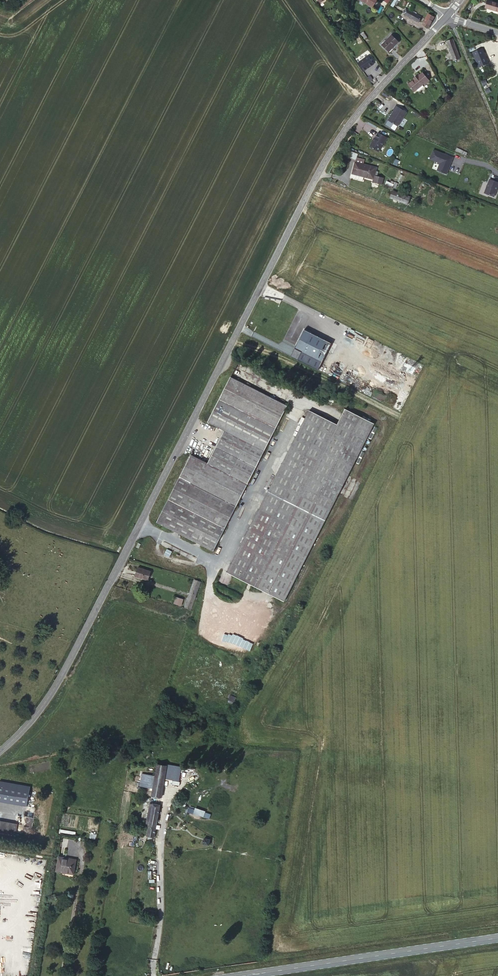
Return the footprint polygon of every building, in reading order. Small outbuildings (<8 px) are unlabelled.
[(399,0),(394,0),(391,6),(395,8),(399,0)] [(487,0),(485,8),(497,11),(497,3),(487,0)] [(419,22),(421,17),(406,8),(403,14),(419,22)] [(423,24),(428,27),(434,17),(428,14),(423,24)] [(389,51),(399,42),(392,35),(382,45),(389,51)] [(454,60),(460,58),(454,43),(448,45),(454,60)] [(482,48),(472,52),(479,67),(488,63),(482,48)] [(363,73),(374,64),(368,56),(357,64),(363,73)] [(414,79),(408,85),(414,92),(424,83),(425,84),(429,81),(422,73),(418,76),(417,75),(413,78),(414,79)] [(394,109),(395,110),(388,120),(398,126),(407,112),(397,105),(394,109)] [(388,137),(378,132),(375,139),(373,141),(369,147),(378,152),(383,143),(384,144),(388,137)] [(445,154),(434,149),(430,158),(440,163),(437,170),(446,174),(453,158),(448,155),(446,155),(445,155),(445,154)] [(355,160),(357,154),(351,151),(349,158),(355,160)] [(364,177),(374,179),(373,182),(382,184),(383,178),(377,176),(378,172),(376,171),(377,167),(355,162),(352,174),(364,177)] [(485,193),(494,197),(496,191),(497,191),(497,189),(497,182),(490,179),(485,193)] [(408,204),(411,197),(392,190),(390,197),(408,204)] [(331,344),(303,330),(290,357),(317,370),(331,344)] [(230,377),(222,393),(277,421),(285,405),(230,377)] [(260,455),(277,421),(222,393),(207,421),(239,438),(222,471),(190,454),(184,465),(240,494),(260,455)] [(335,424),(308,409),(225,571),(263,590),(282,600),(372,423),(343,408),(335,424)] [(235,504),(240,494),(184,465),(179,476),(189,481),(235,504)] [(212,549),(235,504),(189,481),(179,476),(156,521),(212,549)] [(137,567),(134,576),(147,580),(150,572),(137,567)] [(199,587),(202,588),(204,582),(194,579),(185,605),(192,607),(196,596),(199,587)] [(175,597),(174,605),(182,606),(183,599),(175,597)] [(181,766),(157,763),(154,775),(142,772),(139,786),(152,789),(151,795),(162,798),(166,778),(178,781),(181,766)] [(26,803),(30,783),(1,776),(0,781),(0,782),(0,796),(26,803)] [(144,835),(154,838),(160,805),(150,803),(144,835)] [(196,809),(195,810),(187,807),(186,812),(209,821),(211,815),(196,809)] [(12,831),(15,821),(0,817),(0,827),(12,831)] [(24,827),(33,827),(34,818),(25,817),(24,827)] [(76,857),(57,854),(53,871),(73,875),(76,857)] [(155,911),(135,906),(133,914),(153,919),(155,911)]
